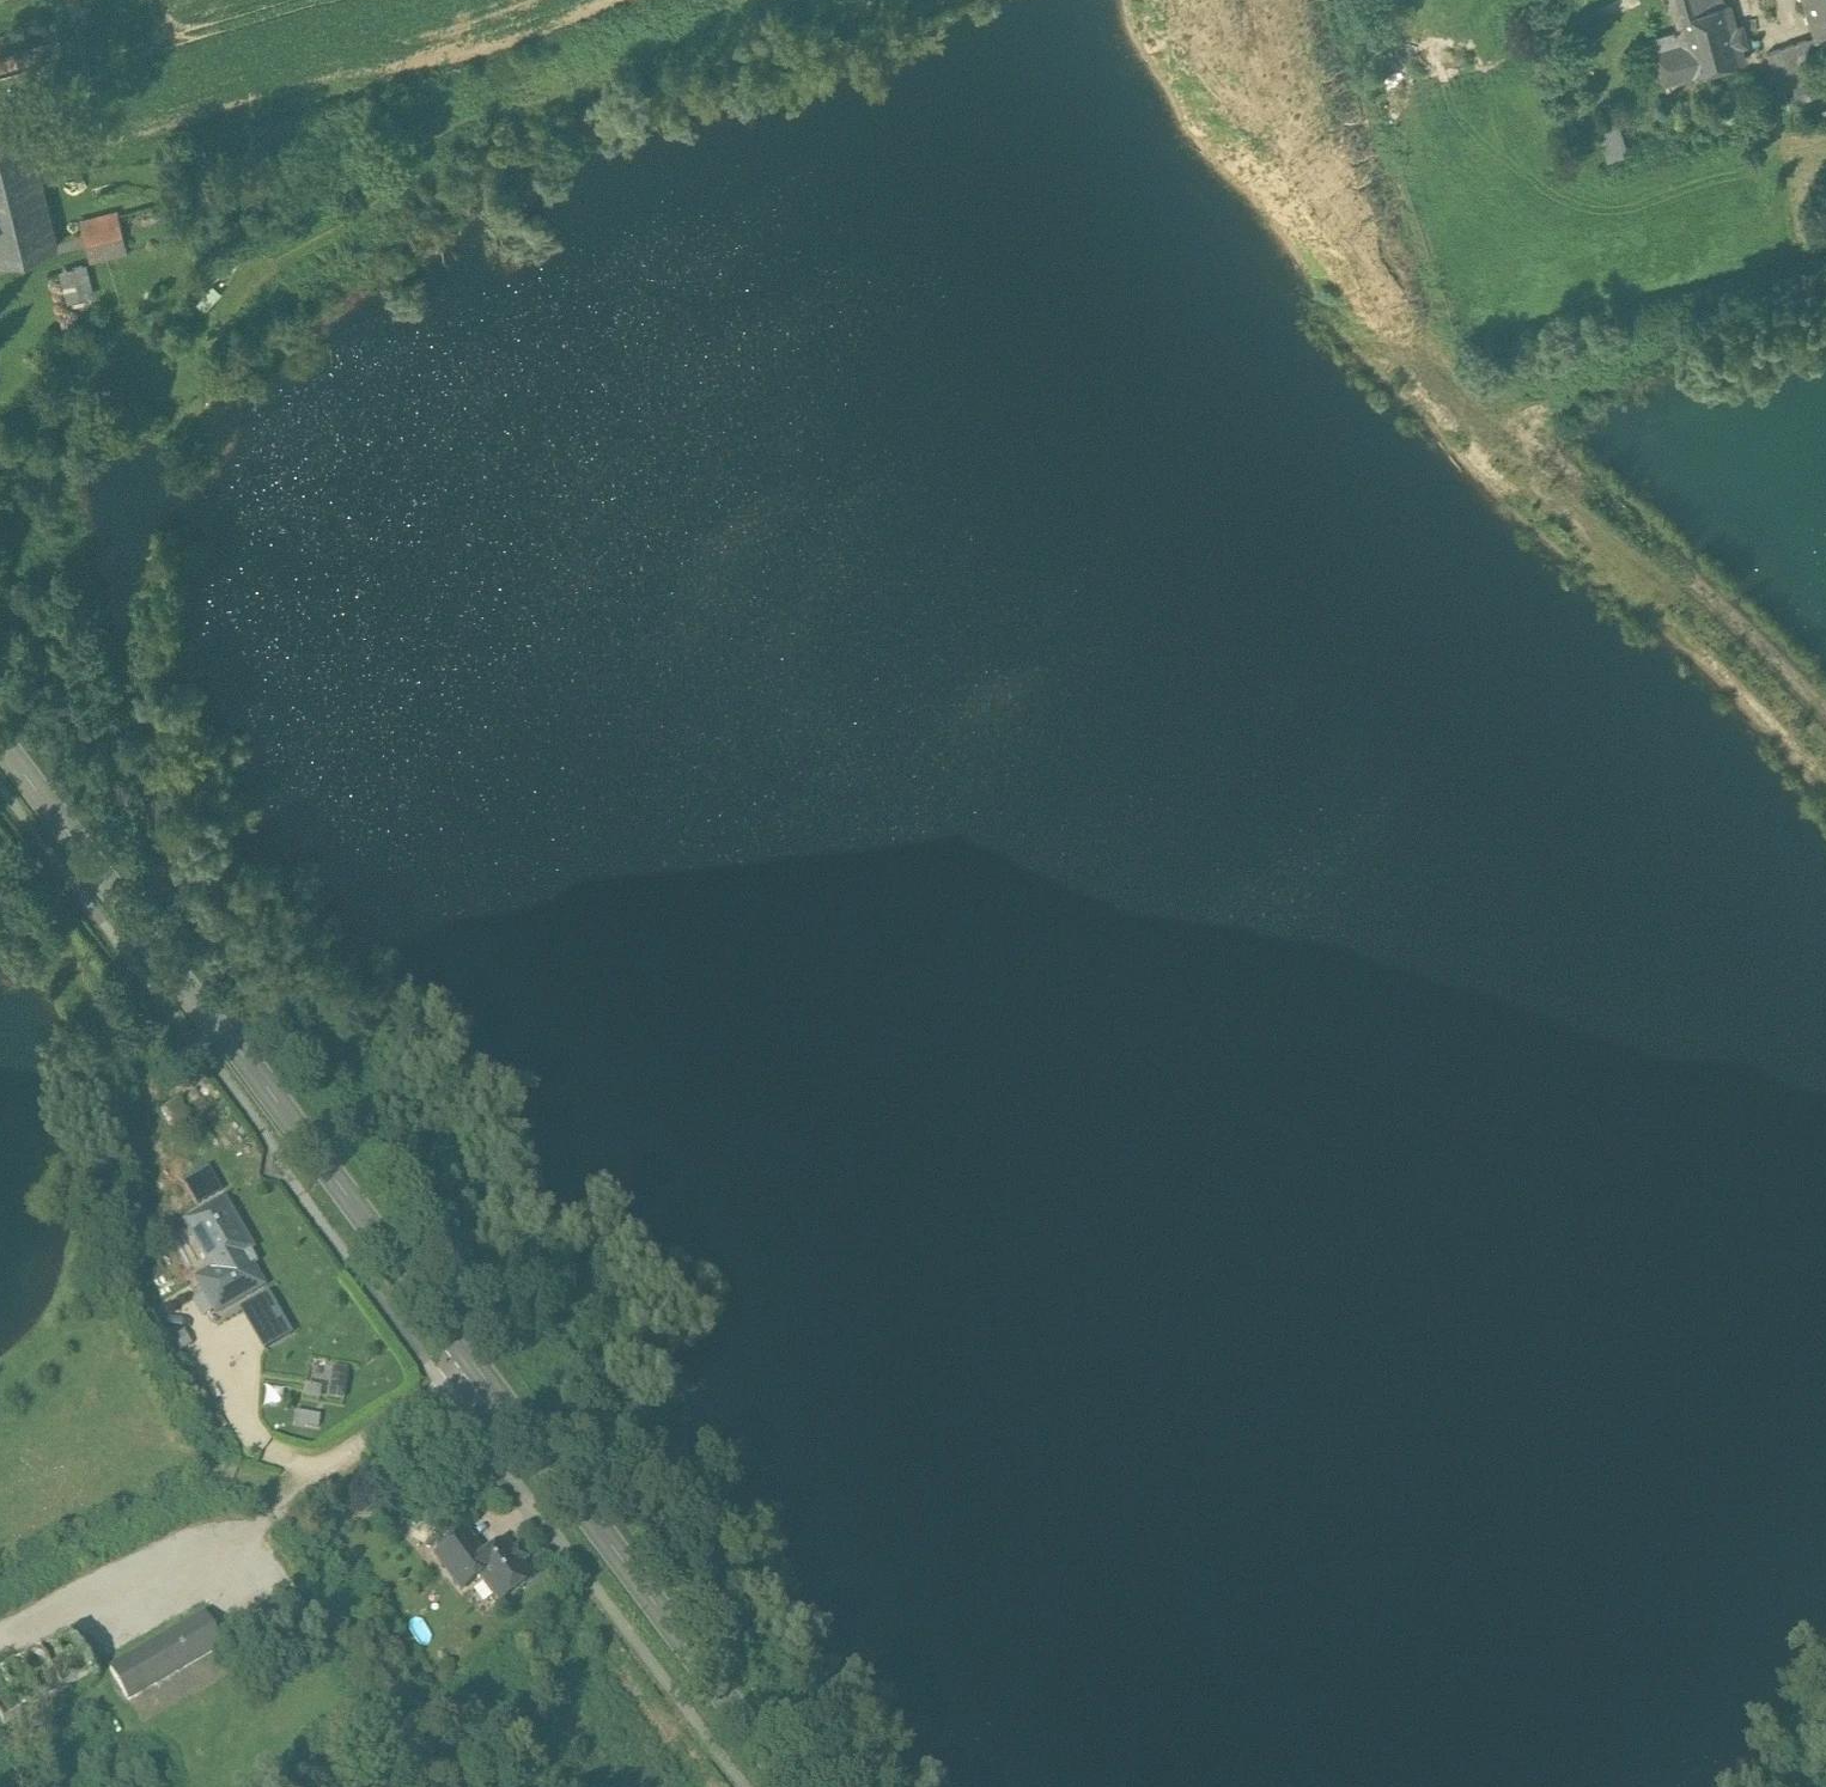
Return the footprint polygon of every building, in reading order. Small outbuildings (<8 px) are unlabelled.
[(1717,5),(1716,0),(1673,0),(1677,16),(1680,15),(1687,44),(1656,52),(1663,76),(1693,68),(1694,70),(1743,57),(1740,46),(1748,44),(1743,25),(1735,27),(1729,2),(1717,5)] [(1815,36),(1825,32),(1825,0),(1804,0),(1815,36)] [(1809,35),(1781,44),(1791,72),(1818,63),(1809,35)] [(0,114),(0,253),(56,240),(25,108),(0,114)] [(1591,119),(1606,154),(1627,145),(1613,110),(1591,119)] [(116,209),(80,218),(85,240),(122,230),(116,209)] [(122,230),(85,240),(90,257),(126,247),(122,230)] [(84,261),(61,266),(71,306),(94,301),(84,261)] [(254,1249),(225,1200),(186,1223),(213,1270),(214,1269),(222,1282),(241,1271),(242,1271),(256,1263),(250,1251),(254,1249)] [(241,1271),(222,1282),(214,1269),(213,1270),(197,1279),(217,1313),(254,1292),(242,1271),(241,1271)] [(269,1290),(238,1304),(259,1347),(289,1333),(269,1290)] [(319,1426),(321,1413),(295,1410),(294,1423),(319,1426)] [(467,1534),(438,1555),(463,1589),(482,1575),(475,1564),(484,1557),(467,1534)] [(484,1557),(475,1564),(482,1575),(502,1601),(532,1579),(521,1564),(529,1559),(520,1547),(513,1552),(505,1542),(484,1557)] [(206,1615),(111,1670),(129,1701),(224,1646),(206,1615)]
